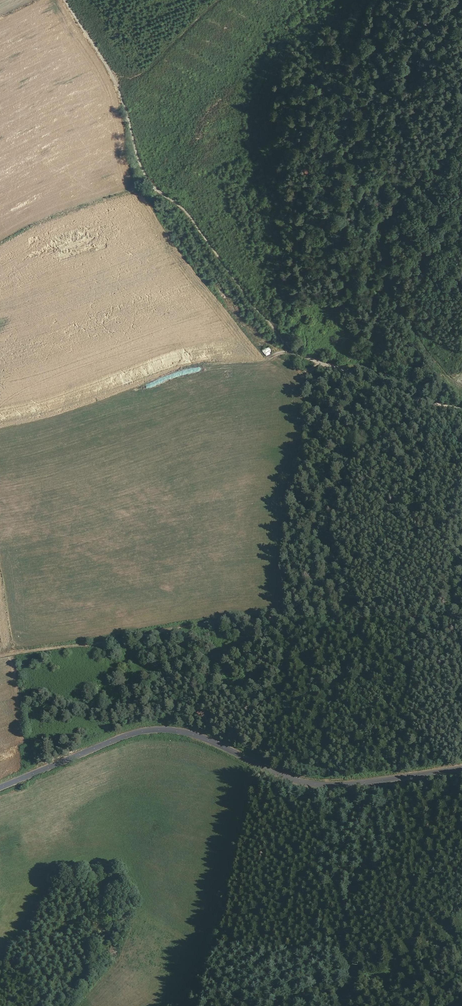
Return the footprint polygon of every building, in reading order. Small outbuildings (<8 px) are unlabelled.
[(265,355),(273,352),(270,345),(262,349),(265,355)]
